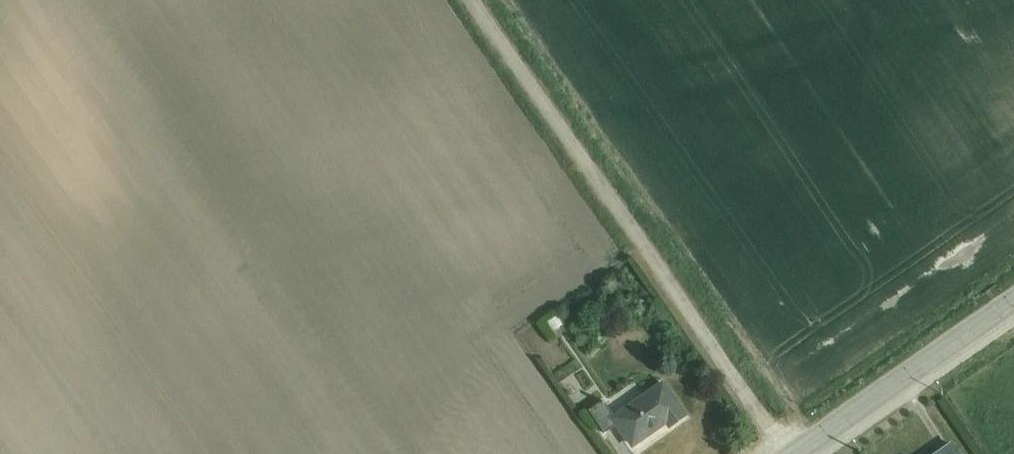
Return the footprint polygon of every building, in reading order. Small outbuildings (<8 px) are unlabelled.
[(603,402),(589,412),(604,434),(618,425),(633,446),(659,427),(658,426),(665,421),(671,428),(685,418),(660,383),(613,416),(603,402)] [(951,445),(939,453),(957,453),(951,445)]
